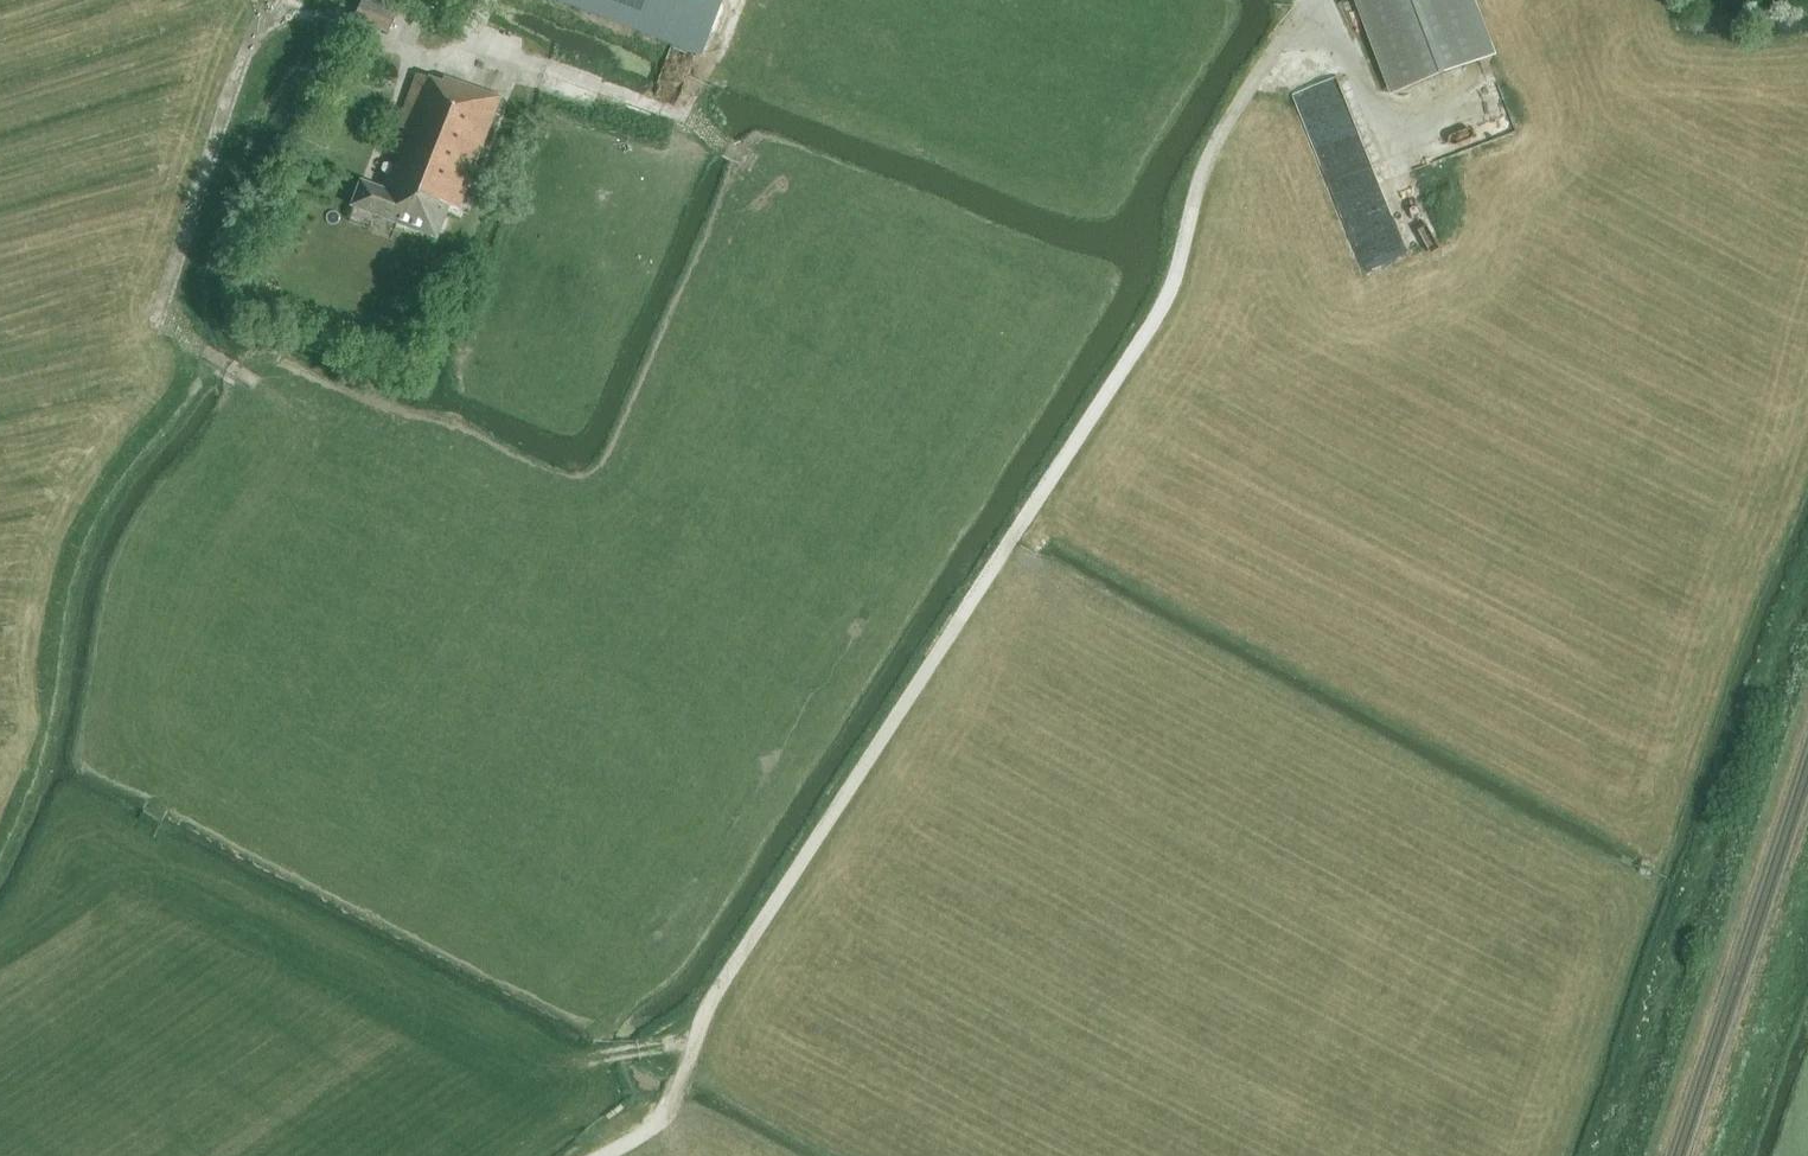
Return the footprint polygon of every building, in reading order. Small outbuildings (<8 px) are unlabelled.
[(400,4),(391,0),(361,0),(354,17),(388,32),(400,4)] [(701,53),(721,0),(560,0),(701,53)] [(1397,92),(1492,56),(1470,0),(1361,0),(1397,92)] [(458,210),(500,97),(443,77),(441,82),(417,73),(397,127),(402,129),(388,167),(390,168),(383,189),(360,181),(351,205),(436,237),(448,206),(458,210)] [(295,187),(284,183),(276,204),(287,208),(295,187)]
